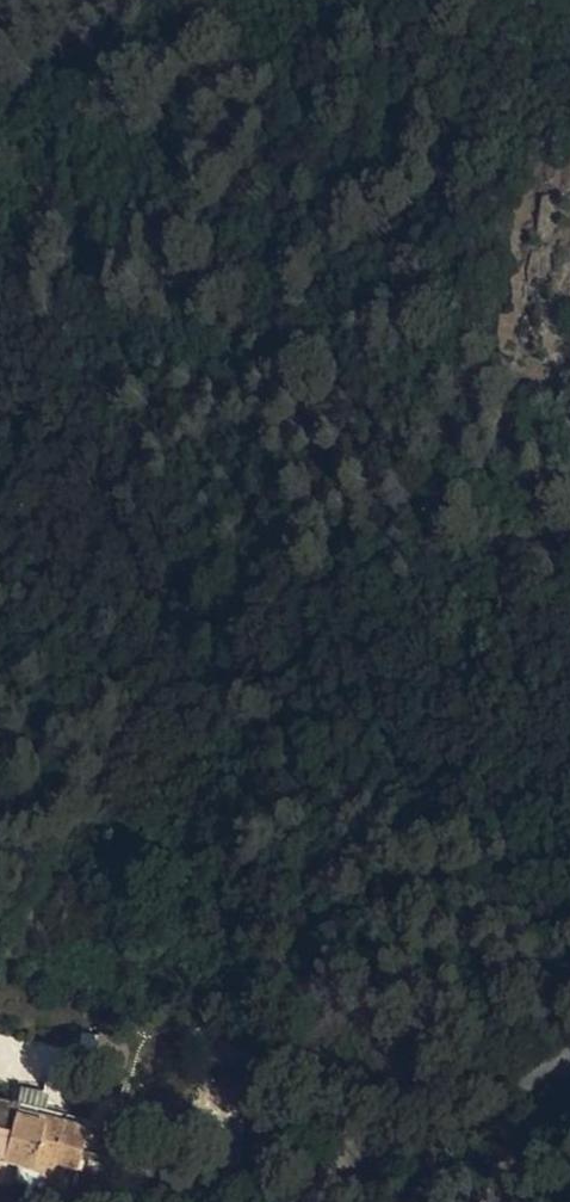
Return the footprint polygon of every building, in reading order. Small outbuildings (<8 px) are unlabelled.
[(0,1110),(0,1170),(10,1173),(6,1189),(37,1198),(43,1180),(44,1181),(46,1171),(69,1177),(81,1138),(12,1117),(13,1114),(0,1110)]
